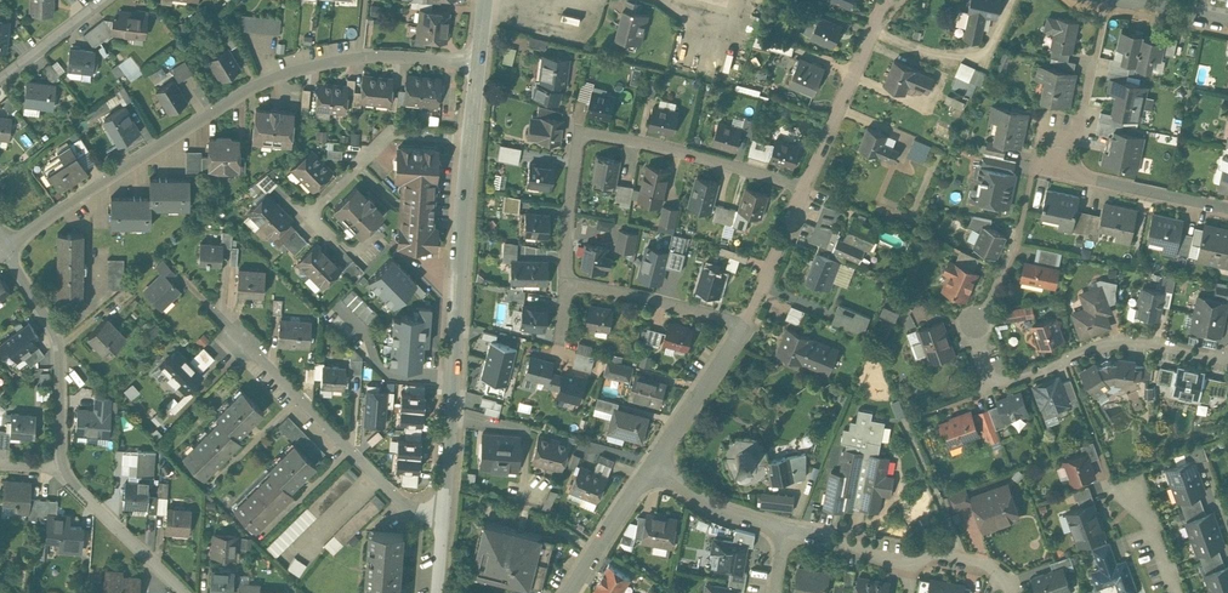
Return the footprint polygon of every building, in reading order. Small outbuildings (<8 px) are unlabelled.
[(30,14),(52,15),(52,0),(30,0),(30,14)] [(968,12),(970,12),(967,27),(964,39),(981,42),(986,16),(997,18),(1001,0),(971,0),(968,12)] [(780,7),(771,30),(783,34),(792,12),(780,7)] [(129,10),(120,9),(117,32),(118,32),(118,31),(133,33),(133,34),(144,36),(147,10),(137,9),(137,15),(129,14),(129,10)] [(449,12),(420,9),(418,23),(447,26),(447,20),(448,20),(449,12)] [(648,14),(632,10),(632,11),(624,9),(617,37),(640,44),(648,14)] [(968,12),(961,10),(957,25),(967,27),(970,12),(968,12)] [(251,16),(236,14),(242,30),(250,31),(251,16)] [(842,26),(820,16),(819,17),(815,15),(813,20),(817,22),(811,36),(834,46),(842,26)] [(259,16),(251,16),(250,31),(257,32),(259,16)] [(266,17),(259,16),(257,32),(264,32),(266,17)] [(273,18),(266,17),(264,32),(271,33),(273,18)] [(1078,21),(1058,17),(1058,19),(1049,17),(1046,29),(1055,32),(1052,48),(1070,51),(1072,52),(1078,21)] [(113,31),(104,18),(97,23),(107,36),(113,31)] [(281,19),(273,18),(271,33),(279,34),(281,19)] [(22,23),(15,28),(24,40),(31,34),(22,23)] [(107,36),(97,23),(90,29),(100,41),(107,36)] [(447,26),(418,23),(417,38),(426,39),(446,41),(447,33),(446,32),(447,27),(447,26)] [(239,43),(229,27),(222,32),(231,48),(239,43)] [(90,29),(83,34),(93,47),(100,41),(90,29)] [(1143,36),(1122,31),(1118,47),(1125,48),(1123,60),(1131,62),(1136,63),(1137,64),(1142,38),(1143,38),(1143,36)] [(546,41),(529,36),(527,45),(544,49),(546,41)] [(772,41),(757,36),(753,47),(769,51),(770,49),(772,41)] [(417,38),(411,37),(411,44),(425,46),(426,39),(417,38)] [(1177,40),(1164,37),(1163,43),(1164,43),(1162,52),(1174,55),(1177,40)] [(1143,38),(1142,38),(1137,64),(1136,63),(1136,66),(1151,69),(1153,57),(1160,58),(1162,52),(1164,43),(1163,43),(1143,38)] [(794,46),(772,41),(770,49),(791,54),(794,46)] [(504,60),(512,62),(517,47),(508,45),(504,60)] [(227,47),(208,59),(221,80),(240,68),(227,47)] [(94,51),(70,48),(67,68),(92,71),(94,51)] [(1070,51),(1052,48),(1050,57),(1059,58),(1068,60),(1070,51)] [(132,79),(144,69),(131,53),(112,68),(118,76),(125,71),(132,79)] [(567,58),(543,55),(540,81),(558,83),(564,84),(567,58)] [(816,65),(800,58),(801,57),(800,57),(791,81),(802,85),(803,82),(815,87),(814,90),(815,91),(825,68),(816,64),(816,65)] [(1068,60),(1059,58),(1057,69),(1073,72),(1076,62),(1068,60)] [(1123,60),(1112,58),(1110,70),(1128,74),(1131,62),(1123,60)] [(915,69),(895,60),(885,85),(905,94),(909,84),(915,69)] [(59,75),(49,63),(42,69),(52,80),(59,75)] [(178,65),(170,70),(178,82),(186,77),(178,65)] [(1057,69),(1040,65),(1037,77),(1045,79),(1041,99),(1069,105),(1076,73),(1073,72),(1057,69)] [(986,74),(974,68),(969,80),(981,86),(986,74)] [(934,77),(915,69),(909,84),(929,92),(934,77)] [(157,70),(150,74),(155,82),(162,78),(157,70)] [(1128,74),(1110,70),(1108,78),(1111,79),(1126,82),(1128,74)] [(423,76),(407,74),(404,102),(420,104),(423,76)] [(377,76),(363,75),(362,84),(361,85),(360,88),(361,89),(361,91),(360,101),(361,102),(375,103),(377,76)] [(392,78),(377,76),(375,103),(389,104),(390,94),(390,92),(392,91),(392,88),(391,87),(392,78)] [(440,78),(423,76),(420,104),(437,105),(440,78)] [(970,81),(957,76),(953,87),(965,92),(970,81)] [(592,79),(586,77),(582,91),(589,92),(592,79)] [(355,79),(347,78),(347,85),(347,93),(354,94),(354,91),(355,79)] [(1126,82),(1111,79),(1109,91),(1120,93),(1116,112),(1139,117),(1139,120),(1140,120),(1147,86),(1126,82)] [(173,80),(155,91),(169,113),(187,101),(173,80)] [(558,83),(540,81),(540,80),(539,80),(537,80),(537,81),(538,81),(537,86),(533,85),(532,94),(534,94),(534,95),(557,102),(560,91),(557,90),(558,83)] [(54,85),(37,83),(37,82),(26,81),(23,104),(25,104),(25,103),(42,105),(42,106),(52,107),(55,84),(54,84),(54,85)] [(815,87),(803,82),(802,85),(800,89),(802,92),(812,96),(815,91),(814,90),(815,87)] [(333,84),(318,83),(317,92),(316,93),(316,96),(317,97),(315,109),(330,111),(333,84)] [(657,85),(650,83),(647,95),(654,97),(657,85)] [(347,85),(333,84),(330,111),(344,112),(346,100),(347,99),(347,96),(346,95),(347,93),(347,85)] [(124,86),(116,93),(123,105),(132,100),(124,86)] [(310,89),(303,88),(301,105),(308,106),(310,89)] [(361,91),(354,91),(354,94),(352,105),(360,106),(361,102),(360,101),(361,91)] [(616,97),(593,91),(588,112),(611,118),(616,97)] [(397,95),(390,94),(389,104),(388,109),(396,110),(397,95)] [(963,108),(966,100),(948,94),(946,102),(963,108)] [(7,96),(0,101),(9,113),(16,108),(7,96)] [(712,98),(708,114),(715,116),(720,100),(712,98)] [(671,101),(669,102),(667,103),(660,102),(659,107),(675,111),(676,105),(675,103),(673,102),(671,101)] [(552,109),(539,105),(537,116),(540,116),(551,117),(552,109)] [(659,107),(655,106),(650,127),(673,132),(678,111),(675,111),(659,107)] [(1028,113),(993,106),(990,118),(998,120),(994,139),(997,140),(997,141),(1005,143),(1021,146),(1028,113)] [(139,132),(125,107),(104,118),(113,133),(114,132),(119,142),(118,143),(119,144),(139,132)] [(270,110),(256,108),(252,139),(290,143),(293,112),(278,110),(278,108),(271,107),(270,110)] [(562,111),(552,109),(551,117),(561,118),(562,111)] [(1125,116),(1101,111),(1099,119),(1123,124),(1125,116)] [(732,126),(719,122),(713,143),(736,149),(742,129),(742,128),(745,117),(735,114),(732,126)] [(551,117),(540,116),(539,127),(537,138),(537,139),(559,142),(562,119),(561,118),(551,117)] [(8,138),(11,117),(10,117),(10,118),(0,117),(0,137),(8,138)] [(1123,124),(1099,119),(1096,133),(1112,136),(1114,130),(1121,132),(1123,124)] [(539,127),(531,126),(529,137),(537,138),(539,127)] [(887,135),(868,127),(859,148),(879,156),(879,155),(884,144),(887,135)] [(1121,132),(1114,130),(1112,136),(1109,151),(1105,150),(1102,163),(1117,166),(1117,165),(1122,166),(1122,167),(1137,170),(1144,137),(1121,132)] [(218,136),(215,138),(209,138),(209,156),(209,167),(223,167),(224,136),(223,136),(218,136)] [(231,138),(229,136),(224,136),(223,167),(237,167),(238,167),(238,156),(238,138),(231,138)] [(755,136),(750,153),(769,160),(774,142),(755,136)] [(80,137),(69,144),(77,156),(88,149),(80,137)] [(800,146),(777,139),(771,159),(793,166),(800,146)] [(930,146),(915,139),(911,148),(926,155),(930,146)] [(994,140),(988,139),(985,153),(1003,156),(1005,143),(997,141),(997,140),(994,139),(994,140)] [(77,156),(69,144),(57,151),(63,161),(47,171),(60,191),(88,173),(77,156)] [(899,150),(884,144),(879,155),(895,161),(899,150)] [(522,148),(509,146),(507,159),(520,162),(522,148)] [(437,149),(398,147),(396,178),(403,179),(398,244),(435,246),(436,227),(431,227),(437,149)] [(342,150),(328,148),(327,157),(341,158),(342,150)] [(926,155),(911,148),(907,156),(923,163),(926,155)] [(311,150),(305,156),(303,156),(301,158),(301,160),(292,169),(302,179),(321,160),(311,150)] [(201,151),(186,151),(185,174),(201,174),(201,156),(201,151)] [(1003,156),(985,153),(982,166),(1001,170),(1004,157),(1003,156)] [(619,160),(598,156),(594,180),(615,184),(619,160)] [(321,160),(302,179),(313,190),(321,181),(323,181),(325,179),(325,177),(332,171),(321,160)] [(553,166),(530,163),(527,184),(551,187),(553,166)] [(669,170),(648,165),(640,200),(661,205),(669,170)] [(982,166),(977,165),(975,179),(982,180),(978,201),(1008,208),(1016,173),(1001,170),(982,166)] [(258,181),(266,191),(275,184),(267,174),(258,181)] [(719,182),(698,176),(691,199),(702,202),(712,205),(719,182)] [(150,197),(150,206),(157,206),(157,205),(178,205),(178,206),(188,206),(188,208),(189,208),(189,178),(188,178),(166,178),(166,177),(159,177),(159,178),(150,178),(150,177),(150,197)] [(634,186),(618,184),(616,200),(631,202),(634,186)] [(356,187),(334,209),(360,236),(383,214),(372,203),(374,201),(368,196),(367,198),(356,187)] [(768,194),(747,187),(740,210),(738,210),(733,225),(745,229),(750,214),(761,217),(768,194)] [(1079,196),(1047,190),(1044,204),(1043,207),(1044,207),(1042,217),(1043,218),(1044,214),(1061,218),(1059,227),(1072,230),(1072,229),(1076,212),(1079,196)] [(279,206),(267,194),(248,212),(260,224),(279,206)] [(520,197),(504,195),(503,212),(519,213),(520,197)] [(150,226),(150,206),(150,197),(140,197),(140,196),(133,196),(133,197),(112,197),(112,196),(111,196),(111,226),(112,226),(112,225),(121,225),(121,223),(142,223),(142,225),(149,225),(149,226),(150,226)] [(842,201),(829,196),(827,202),(839,208),(842,201)] [(702,202),(691,199),(689,206),(700,209),(702,202)] [(1137,209),(1105,202),(1102,217),(1100,226),(1101,226),(1118,230),(1116,239),(1129,242),(1137,209)] [(729,207),(717,204),(713,219),(725,223),(729,207)] [(679,209),(663,205),(659,222),(676,225),(679,209)] [(825,205),(817,226),(832,232),(840,211),(825,205)] [(279,206),(260,224),(272,236),(288,221),(291,218),(279,206)] [(738,210),(729,207),(725,223),(733,225),(738,210)] [(1089,214),(1076,212),(1072,229),(1085,232),(1089,214)] [(1183,219),(1154,212),(1148,240),(1149,240),(1150,237),(1165,240),(1163,251),(1175,253),(1176,252),(1180,231),(1183,219)] [(549,215),(526,213),(524,235),(547,237),(549,215)] [(1102,217),(1089,214),(1085,232),(1099,235),(1101,226),(1100,226),(1102,217)] [(992,220),(973,215),(968,226),(981,232),(984,225),(989,227),(992,220)] [(876,225),(855,216),(845,238),(866,246),(866,247),(876,225)] [(288,221),(272,236),(279,243),(281,241),(281,240),(294,227),(288,221)] [(1223,227),(1205,223),(1204,228),(1200,245),(1206,246),(1203,260),(1215,263),(1223,227)] [(989,227),(984,225),(981,232),(974,247),(996,257),(1006,235),(989,227)] [(832,232),(817,226),(811,241),(820,244),(826,247),(831,234),(832,232)] [(1204,228),(1195,226),(1194,234),(1192,243),(1200,245),(1204,228)] [(300,234),(294,227),(281,240),(281,241),(287,247),(300,234)] [(1223,227),(1215,263),(1227,266),(1227,228),(1223,227)] [(232,231),(222,230),(221,244),(222,244),(222,245),(231,246),(232,231)] [(637,233),(620,230),(616,249),(633,252),(637,233)] [(1180,231),(1176,252),(1189,255),(1192,243),(1194,234),(1180,231)] [(82,233),(58,233),(57,302),(81,302),(82,271),(85,271),(86,264),(82,264),(82,233)] [(687,236),(673,233),(669,248),(683,252),(687,236)] [(300,234),(287,247),(294,254),(307,241),(300,234)] [(838,237),(831,234),(826,247),(820,244),(817,252),(833,258),(837,250),(833,249),(838,237)] [(866,246),(845,238),(845,240),(838,237),(833,249),(837,250),(847,255),(860,261),(865,249),(866,246)] [(221,244),(200,242),(199,258),(206,259),(206,263),(208,263),(209,262),(220,262),(222,245),(222,244),(221,244)] [(1200,245),(1192,243),(1189,255),(1198,256),(1197,259),(1203,260),(1206,246),(1200,245)] [(317,244),(298,262),(310,274),(329,256),(317,244)] [(517,244),(504,244),(503,253),(517,253),(517,244)] [(607,247),(586,244),(582,267),(603,271),(607,247)] [(238,246),(231,246),(229,265),(236,266),(238,246)] [(748,256),(722,247),(720,253),(746,262),(748,256)] [(1059,251),(1041,247),(1039,257),(1057,260),(1059,251)] [(980,258),(961,249),(955,262),(974,271),(980,258)] [(847,255),(837,250),(833,258),(841,262),(840,263),(843,264),(844,262),(847,255)] [(833,258),(817,252),(806,280),(830,289),(840,263),(841,262),(833,258)] [(517,253),(503,253),(502,262),(511,262),(516,262),(516,261),(517,253)] [(667,259),(646,254),(640,277),(661,282),(667,259)] [(329,256),(310,274),(322,286),(330,278),(331,279),(333,279),(336,276),(335,274),(341,268),(329,256)] [(415,282),(391,257),(369,279),(393,304),(415,282)] [(1057,260),(1039,257),(1037,264),(1055,268),(1057,260)] [(123,258),(107,258),(107,259),(109,259),(108,288),(107,288),(120,289),(123,287),(123,258)] [(353,259),(342,270),(354,281),(364,270),(353,259)] [(163,260),(156,266),(162,273),(162,272),(169,279),(176,273),(163,260)] [(955,262),(949,260),(944,271),(950,273),(944,288),(965,298),(977,272),(974,271),(955,262)] [(547,262),(523,261),(523,271),(511,271),(511,283),(523,283),(547,283),(547,262)] [(523,261),(516,261),(516,262),(511,262),(511,271),(523,271),(523,261)] [(1037,264),(1025,262),(1022,278),(1055,285),(1058,268),(1055,268),(1037,264)] [(725,273),(705,267),(698,290),(719,296),(725,273)] [(264,271),(238,269),(237,291),(263,293),(264,271)] [(169,279),(162,272),(162,273),(143,291),(160,308),(179,289),(169,279)] [(1176,276),(1164,273),(1162,282),(1167,283),(1165,289),(1173,291),(1176,276)] [(10,292),(0,278),(0,299),(10,292)] [(1117,282),(1100,278),(1096,280),(1099,287),(1101,286),(1106,301),(1108,300),(1116,300),(1116,290),(1117,282)] [(1216,284),(1214,295),(1227,298),(1227,287),(1216,284)] [(120,289),(112,296),(119,304),(132,293),(125,285),(123,287),(120,289)] [(525,291),(505,286),(503,297),(523,300),(525,291)] [(1099,287),(1081,293),(1088,310),(1074,315),(1082,336),(1109,326),(1105,314),(1109,307),(1106,301),(1101,286),(1099,287)] [(1164,292),(1143,287),(1141,296),(1139,298),(1138,305),(1139,306),(1137,313),(1140,314),(1158,318),(1164,292)] [(378,314),(352,289),(341,299),(368,324),(378,314)] [(916,299),(898,291),(892,304),(910,312),(916,299)] [(1227,302),(1198,295),(1198,296),(1200,297),(1197,312),(1195,311),(1195,312),(1224,318),(1224,317),(1223,317),(1225,311),(1226,311),(1227,302)] [(282,300),(273,299),(272,314),(281,314),(282,300)] [(871,316),(839,303),(832,321),(863,334),(871,316)] [(546,307),(522,304),(520,326),(544,329),(546,307)] [(614,309),(590,304),(587,325),(590,326),(589,327),(596,328),(596,327),(608,329),(610,330),(614,309)] [(1139,306),(1130,304),(1128,316),(1139,319),(1140,314),(1137,313),(1139,306)] [(793,305),(787,318),(798,322),(804,309),(793,305)] [(895,323),(900,311),(888,306),(882,318),(895,323)] [(390,364),(421,366),(423,342),(427,342),(429,307),(419,307),(418,316),(394,314),(390,364)] [(1025,307),(1017,308),(1019,318),(1027,317),(1025,307)] [(1017,308),(1003,311),(1005,321),(1019,318),(1017,308)] [(1224,318),(1195,312),(1195,313),(1197,313),(1193,328),(1192,327),(1191,328),(1221,335),(1223,325),(1222,325),(1223,319),(1224,319),(1224,318)] [(125,337),(106,317),(88,335),(89,335),(90,334),(100,345),(99,346),(107,354),(125,337)] [(1055,317),(1033,325),(1034,330),(1030,339),(1039,344),(1050,340),(1054,342),(1063,339),(1058,324),(1060,321),(1056,319),(1055,317)] [(309,325),(290,323),(290,320),(279,319),(278,344),(309,347),(311,322),(309,321),(309,325)] [(942,321),(918,330),(921,339),(927,355),(930,362),(935,360),(938,361),(941,360),(942,358),(954,353),(942,321)] [(0,343),(0,351),(11,365),(38,345),(31,335),(36,331),(28,322),(0,343)] [(693,328),(670,322),(664,343),(687,349),(693,328)] [(608,329),(596,327),(596,328),(595,334),(607,336),(608,329)] [(663,331),(648,327),(644,342),(659,346),(663,331)] [(839,349),(811,338),(812,337),(787,327),(777,353),(802,363),(802,362),(829,373),(839,349)] [(483,337),(496,339),(497,333),(484,330),(483,337)] [(927,355),(921,339),(911,342),(917,358),(927,355)] [(516,347),(490,340),(480,378),(506,385),(516,347)] [(593,345),(579,341),(577,351),(590,354),(593,345)] [(203,346),(188,361),(200,373),(214,358),(203,346)] [(188,361),(177,350),(160,366),(168,374),(165,376),(174,386),(177,383),(185,391),(202,375),(200,373),(188,361)] [(590,354),(577,351),(573,366),(591,370),(595,355),(590,354)] [(553,361),(529,355),(524,375),(521,385),(534,388),(537,378),(543,380),(548,381),(550,371),(553,361)] [(635,365),(608,357),(604,372),(631,379),(635,365)] [(362,359),(350,358),(348,373),(361,374),(362,359)] [(1111,361),(1107,361),(1104,363),(1105,367),(1104,367),(1104,366),(1098,367),(1097,364),(1096,364),(1082,373),(1095,394),(1096,394),(1104,389),(1112,384),(1111,380),(1112,380),(1111,379),(1116,378),(1116,379),(1122,380),(1125,381),(1125,377),(1127,361),(1118,359),(1118,360),(1118,363),(1112,364),(1112,365),(1111,361)] [(1151,367),(1135,365),(1135,362),(1127,361),(1125,377),(1133,378),(1149,380),(1151,367)] [(323,363),(315,362),(314,377),(321,377),(322,366),(323,366),(323,363)] [(1212,377),(1204,376),(1205,371),(1198,370),(1185,367),(1178,365),(1177,370),(1169,368),(1166,384),(1174,386),(1173,389),(1180,391),(1179,395),(1192,398),(1193,394),(1200,395),(1201,391),(1208,393),(1212,377)] [(323,366),(322,366),(321,377),(321,386),(322,386),(322,384),(330,385),(330,386),(331,386),(344,388),(345,367),(323,366)] [(1169,368),(1160,366),(1157,382),(1166,384),(1169,368)] [(562,375),(550,371),(548,381),(543,380),(542,385),(558,389),(562,375)] [(585,377),(568,372),(567,376),(562,375),(558,389),(557,395),(579,401),(585,377)] [(655,379),(636,374),(630,396),(660,404),(666,384),(655,381),(655,379)] [(1221,379),(1212,377),(1208,393),(1217,395),(1221,379)] [(1058,378),(1035,386),(1042,405),(1042,406),(1052,402),(1054,409),(1055,409),(1068,404),(1066,399),(1060,383),(1058,378)] [(1116,378),(1111,379),(1112,380),(1111,380),(1112,384),(1104,389),(1114,391),(1122,385),(1122,380),(1116,379),(1116,378)] [(1217,395),(1226,396),(1227,386),(1227,381),(1221,379),(1217,395)] [(1071,380),(1060,383),(1066,399),(1077,396),(1071,380)] [(131,399),(141,391),(134,381),(124,389),(131,399)] [(409,383),(409,392),(423,393),(424,384),(409,383)] [(330,385),(322,384),(322,386),(321,386),(320,393),(330,394),(331,386),(330,386),(330,385)] [(379,385),(367,384),(364,423),(384,425),(385,406),(392,407),(393,391),(378,390),(379,385)] [(1147,387),(1148,397),(1157,396),(1156,387),(1147,387)] [(242,389),(215,414),(219,418),(236,435),(251,421),(252,422),(263,411),(242,389)] [(500,414),(502,400),(480,397),(481,392),(467,390),(465,402),(482,404),(481,411),(500,414)] [(401,391),(400,406),(423,407),(424,393),(423,393),(409,392),(401,391)] [(1021,391),(997,400),(999,405),(1005,422),(1006,421),(1012,419),(1011,417),(1028,411),(1021,391)] [(185,394),(178,401),(182,406),(189,398),(185,394)] [(619,402),(599,396),(596,407),(614,412),(615,408),(618,409),(619,402)] [(100,411),(77,409),(76,433),(77,430),(86,431),(85,433),(109,435),(110,412),(108,412),(109,398),(96,397),(95,405),(100,406),(100,411)] [(898,416),(906,412),(901,398),(893,402),(898,416)] [(178,401),(170,409),(174,413),(182,406),(178,401)] [(1052,402),(1042,406),(1042,405),(1040,406),(1045,419),(1057,415),(1055,409),(1054,409),(1052,402)] [(999,405),(988,408),(989,410),(996,429),(1007,425),(1006,421),(1005,422),(999,405)] [(423,407),(400,406),(398,420),(405,421),(421,422),(422,422),(423,407)] [(618,409),(615,408),(614,412),(609,431),(610,432),(611,428),(626,432),(625,436),(642,440),(648,417),(618,409)] [(989,410),(979,414),(985,430),(995,426),(989,410)] [(962,416),(941,424),(949,447),(964,442),(963,440),(979,434),(970,411),(961,414),(962,416)] [(35,415),(11,413),(10,432),(11,432),(11,431),(19,432),(19,433),(34,434),(35,415)] [(288,416),(277,426),(283,431),(293,421),(288,416)] [(219,418),(193,443),(215,465),(214,464),(228,450),(229,451),(241,440),(236,435),(219,418)] [(293,421),(283,431),(288,436),(298,426),(293,421)] [(421,422),(405,421),(404,429),(420,430),(421,422)] [(298,426),(288,436),(293,442),(304,431),(298,426)] [(8,447),(9,431),(0,430),(0,446),(8,447)] [(404,430),(404,438),(420,439),(420,431),(404,430)] [(304,431),(293,442),(294,442),(298,447),(309,437),(304,431)] [(519,435),(482,432),(480,468),(517,471),(519,435)] [(567,442),(539,435),(532,461),(560,468),(567,442)] [(309,437),(298,447),(304,452),(314,442),(309,437)] [(397,438),(396,452),(420,454),(421,439),(420,439),(404,438),(397,438)] [(1093,441),(1081,445),(1084,454),(1086,453),(1089,461),(1099,457),(1093,441)] [(294,442),(268,468),(271,471),(288,488),(303,474),(304,475),(315,464),(314,463),(309,457),(304,452),(298,447),(294,442)] [(314,442),(304,452),(309,457),(319,447),(314,442)] [(215,465),(193,443),(181,455),(203,477),(215,465)] [(1184,453),(1187,461),(1193,459),(1194,463),(1207,458),(1203,446),(1184,453)] [(319,447),(309,457),(314,463),(325,453),(319,447)] [(738,452),(736,457),(724,456),(727,470),(737,466),(741,469),(745,470),(749,470),(753,469),(756,466),(758,462),(759,462),(768,460),(773,483),(805,477),(805,452),(768,459),(766,450),(755,452),(751,449),(747,448),(742,449),(738,452)] [(845,448),(840,473),(831,471),(831,475),(830,475),(823,508),(844,512),(844,508),(853,510),(854,506),(859,507),(859,508),(879,512),(882,494),(891,496),(894,476),(886,475),(889,457),(870,453),(869,458),(863,457),(864,452),(845,448)] [(154,451),(138,450),(137,475),(138,476),(137,483),(147,484),(148,476),(152,477),(154,451)] [(420,454),(396,452),(395,467),(419,469),(420,454)] [(581,456),(574,453),(568,466),(575,469),(581,456)] [(1084,454),(1065,461),(1069,474),(1068,476),(1070,483),(1073,484),(1094,476),(1089,461),(1086,453),(1084,454)] [(615,459),(601,454),(598,461),(612,467),(615,459)] [(1187,461),(1167,469),(1173,485),(1199,475),(1194,463),(1193,459),(1187,461)] [(594,471),(581,466),(571,490),(584,496),(594,471)] [(271,471),(234,508),(254,529),(292,492),(288,488),(271,471)] [(608,477),(594,471),(584,496),(598,501),(608,477)] [(343,472),(307,507),(317,516),(317,517),(353,481),(343,472)] [(1199,475),(1173,485),(1179,501),(1180,500),(1199,494),(1204,492),(1199,475)] [(30,482),(4,480),(2,501),(14,502),(14,506),(15,506),(15,510),(27,511),(28,511),(29,498),(30,482)] [(137,483),(125,483),(123,504),(147,506),(147,496),(148,484),(137,483)] [(1008,485),(972,498),(984,530),(1019,517),(1008,485)] [(1089,486),(1073,491),(1076,500),(1078,499),(1092,494),(1089,486)] [(553,509),(557,490),(549,488),(546,507),(553,509)] [(965,488),(951,493),(956,508),(971,503),(965,488)] [(779,494),(778,498),(761,496),(760,506),(793,510),(795,495),(779,494)] [(1092,494),(1078,499),(1080,506),(1094,501),(1092,494)] [(1199,494),(1180,500),(1184,510),(1202,504),(1199,494)] [(158,497),(147,496),(147,506),(147,512),(157,513),(158,497)] [(167,497),(158,497),(157,513),(166,513),(167,509),(166,509),(167,497)] [(39,499),(29,498),(28,511),(29,511),(28,518),(37,518),(39,499)] [(48,500),(39,499),(37,518),(47,519),(47,515),(48,500)] [(370,499),(334,534),(344,544),(380,509),(370,499)] [(57,500),(48,500),(47,515),(47,514),(48,515),(56,515),(57,500)] [(1093,503),(1068,513),(1073,528),(1099,519),(1093,503)] [(1202,504),(1184,510),(1187,521),(1206,514),(1202,504)] [(307,507),(266,547),(276,557),(317,516),(307,507)] [(190,511),(167,509),(166,513),(165,530),(175,531),(175,530),(188,531),(188,532),(190,511)] [(1187,521),(1186,521),(1192,537),(1218,528),(1212,512),(1206,514),(1187,521)] [(82,527),(69,526),(69,516),(56,515),(48,515),(47,514),(47,515),(47,519),(46,537),(67,539),(66,549),(81,550),(82,527)] [(677,519),(648,514),(648,516),(644,538),(644,540),(672,545),(677,519)] [(648,516),(639,515),(636,536),(644,538),(648,516)] [(1099,519),(1073,528),(1079,545),(1105,535),(1099,519)] [(553,539),(485,522),(473,570),(541,587),(553,539)] [(756,533),(736,528),(734,541),(748,544),(747,545),(753,546),(756,533)] [(1218,528),(1192,537),(1198,553),(1199,553),(1218,546),(1223,544),(1218,528)] [(406,532),(370,530),(367,573),(404,575),(406,532)] [(236,536),(214,534),(212,555),(235,557),(236,536)] [(344,544),(335,535),(324,545),(334,554),(344,544)] [(734,541),(715,538),(712,551),(715,551),(723,552),(720,567),(717,567),(717,568),(731,570),(742,572),(743,572),(743,571),(740,571),(742,559),(745,559),(747,545),(748,544),(734,541)] [(1109,542),(1093,548),(1098,562),(1115,556),(1109,542)] [(1218,546),(1199,553),(1203,563),(1221,556),(1218,546)] [(723,552),(715,551),(712,566),(717,567),(720,567),(723,552)] [(1070,556),(1050,563),(1053,571),(1063,567),(1073,564),(1070,556)] [(1118,562),(1117,563),(1115,556),(1098,562),(1101,568),(1091,572),(1097,588),(1116,581),(1120,592),(1130,592),(1137,590),(1129,567),(1118,562)] [(1221,556),(1203,563),(1206,573),(1225,566),(1221,556)] [(306,565),(294,557),(287,568),(299,576),(306,565)] [(610,563),(604,572),(599,580),(599,581),(593,589),(599,592),(621,592),(623,591),(632,577),(610,563)] [(1205,573),(1211,590),(1227,583),(1227,565),(1225,566),(1206,573),(1205,573)] [(799,566),(794,592),(808,592),(814,592),(825,592),(826,587),(827,587),(829,572),(799,566)] [(1033,578),(1038,592),(1060,592),(1070,589),(1063,567),(1053,571),(1033,578)] [(855,570),(847,569),(845,580),(844,585),(852,587),(855,570)] [(122,576),(122,572),(105,570),(103,592),(138,592),(140,577),(122,576)] [(233,571),(211,570),(209,590),(223,591),(231,591),(231,592),(233,571)] [(742,572),(731,570),(730,579),(745,581),(746,574),(747,574),(747,572),(743,572),(742,572)] [(365,592),(402,592),(404,575),(367,573),(365,592)] [(859,577),(856,592),(872,592),(874,580),(859,577)] [(836,578),(833,592),(843,592),(844,585),(845,580),(836,578)] [(745,581),(730,579),(728,587),(739,589),(739,590),(744,591),(744,589),(745,581)] [(920,579),(918,592),(929,592),(931,580),(920,579)] [(874,580),(872,592),(887,592),(889,582),(874,580)] [(931,580),(929,592),(946,592),(948,583),(931,580)] [(238,582),(237,592),(248,592),(248,583),(238,582)] [(248,583),(248,592),(258,592),(258,591),(259,591),(259,584),(248,583)] [(707,583),(705,592),(739,592),(739,590),(739,589),(728,587),(707,583)] [(948,583),(946,592),(963,592),(964,588),(965,585),(948,583)] [(1211,590),(1212,592),(1227,592),(1227,583),(1211,590)]
